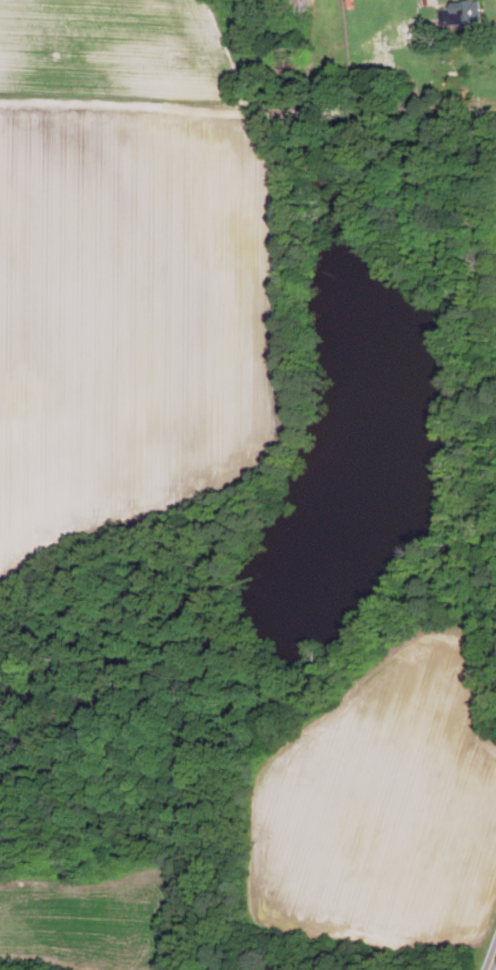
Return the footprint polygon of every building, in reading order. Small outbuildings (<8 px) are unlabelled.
[(442,7),(442,24),(481,23),(481,0),(462,0),(462,7),(442,7)]
